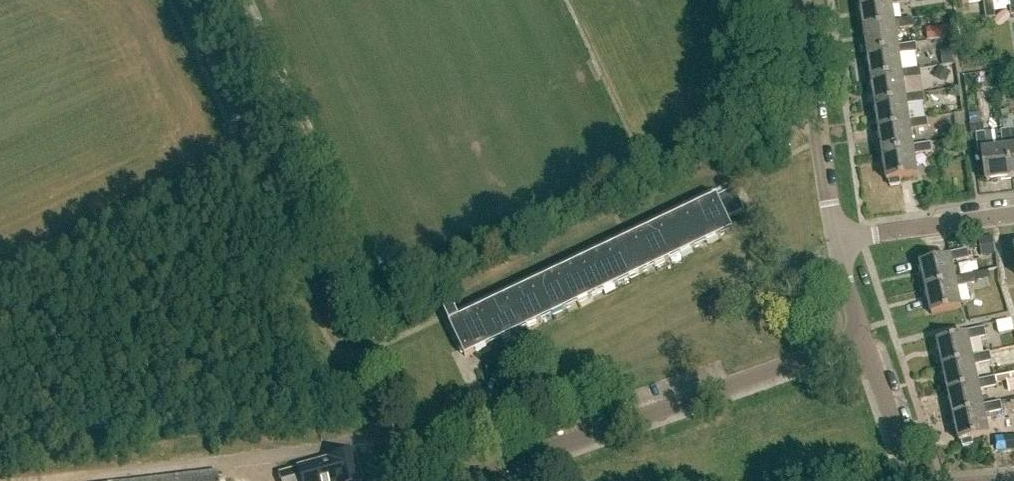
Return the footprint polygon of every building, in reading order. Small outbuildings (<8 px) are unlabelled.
[(864,32),(894,27),(893,22),(891,6),(909,3),(909,0),(890,0),(890,2),(860,6),(864,32)] [(988,0),(961,0),(961,5),(983,2),(986,20),(995,19),(992,1),(988,1),(988,0)] [(912,20),(893,22),(894,27),(864,32),(868,57),(898,52),(897,47),(894,31),(913,28),(912,20)] [(946,26),(926,29),(928,42),(948,39),(946,26)] [(915,45),(897,47),(898,52),(868,57),(872,82),(901,77),(900,73),(898,57),(916,54),(915,45)] [(946,84),(952,74),(939,67),(934,78),(946,84)] [(919,70),(900,73),(901,77),(872,82),(876,107),(905,102),(904,98),(902,82),(921,79),(919,70)] [(967,88),(978,87),(976,77),(965,78),(967,88)] [(923,95),(904,98),(905,102),(876,107),(880,132),(909,127),(909,123),(906,107),(924,105),(923,95)] [(927,120),(909,123),(909,127),(880,132),(884,157),(913,152),(912,148),(910,132),(928,129),(927,120)] [(1012,148),(1010,130),(1001,131),(1003,149),(1008,149),(1012,179),(1013,179),(1013,148),(1012,148)] [(1008,149),(1003,149),(987,151),(985,133),(976,134),(978,153),(982,153),(986,182),(1012,179),(1008,149)] [(930,145),(912,148),(913,152),(884,157),(887,181),(890,181),(891,187),(901,185),(900,179),(917,177),(913,157),(932,154),(930,145)] [(477,353),(732,231),(727,220),(745,211),(741,201),(735,189),(461,320),(457,311),(455,308),(445,313),(448,320),(462,350),(466,359),(477,353)] [(921,266),(926,291),(957,284),(956,280),(952,263),(970,259),(968,250),(951,254),(952,259),(921,266)] [(958,287),(975,284),(973,276),(956,280),(957,284),(926,291),(931,316),(962,310),(958,287)] [(1013,332),(1013,331),(1011,320),(995,324),(998,336),(1013,332)] [(939,343),(944,369),(973,363),(972,356),(969,341),(987,338),(985,329),(967,333),(968,338),(939,343)] [(990,353),(972,356),(973,363),(944,369),(949,393),(979,387),(978,382),(975,366),(992,363),(990,353)] [(995,378),(978,382),(979,387),(949,393),(954,418),(984,412),(983,406),(980,391),(997,388),(995,378)] [(985,416),(1002,412),(1000,403),(983,406),(984,412),(954,418),(959,443),(961,443),(963,448),(973,446),(972,441),(990,437),(985,416)] [(351,451),(325,458),(325,459),(294,468),(294,469),(276,474),(278,480),(359,480),(351,451)] [(215,472),(138,480),(215,480),(215,472)]
